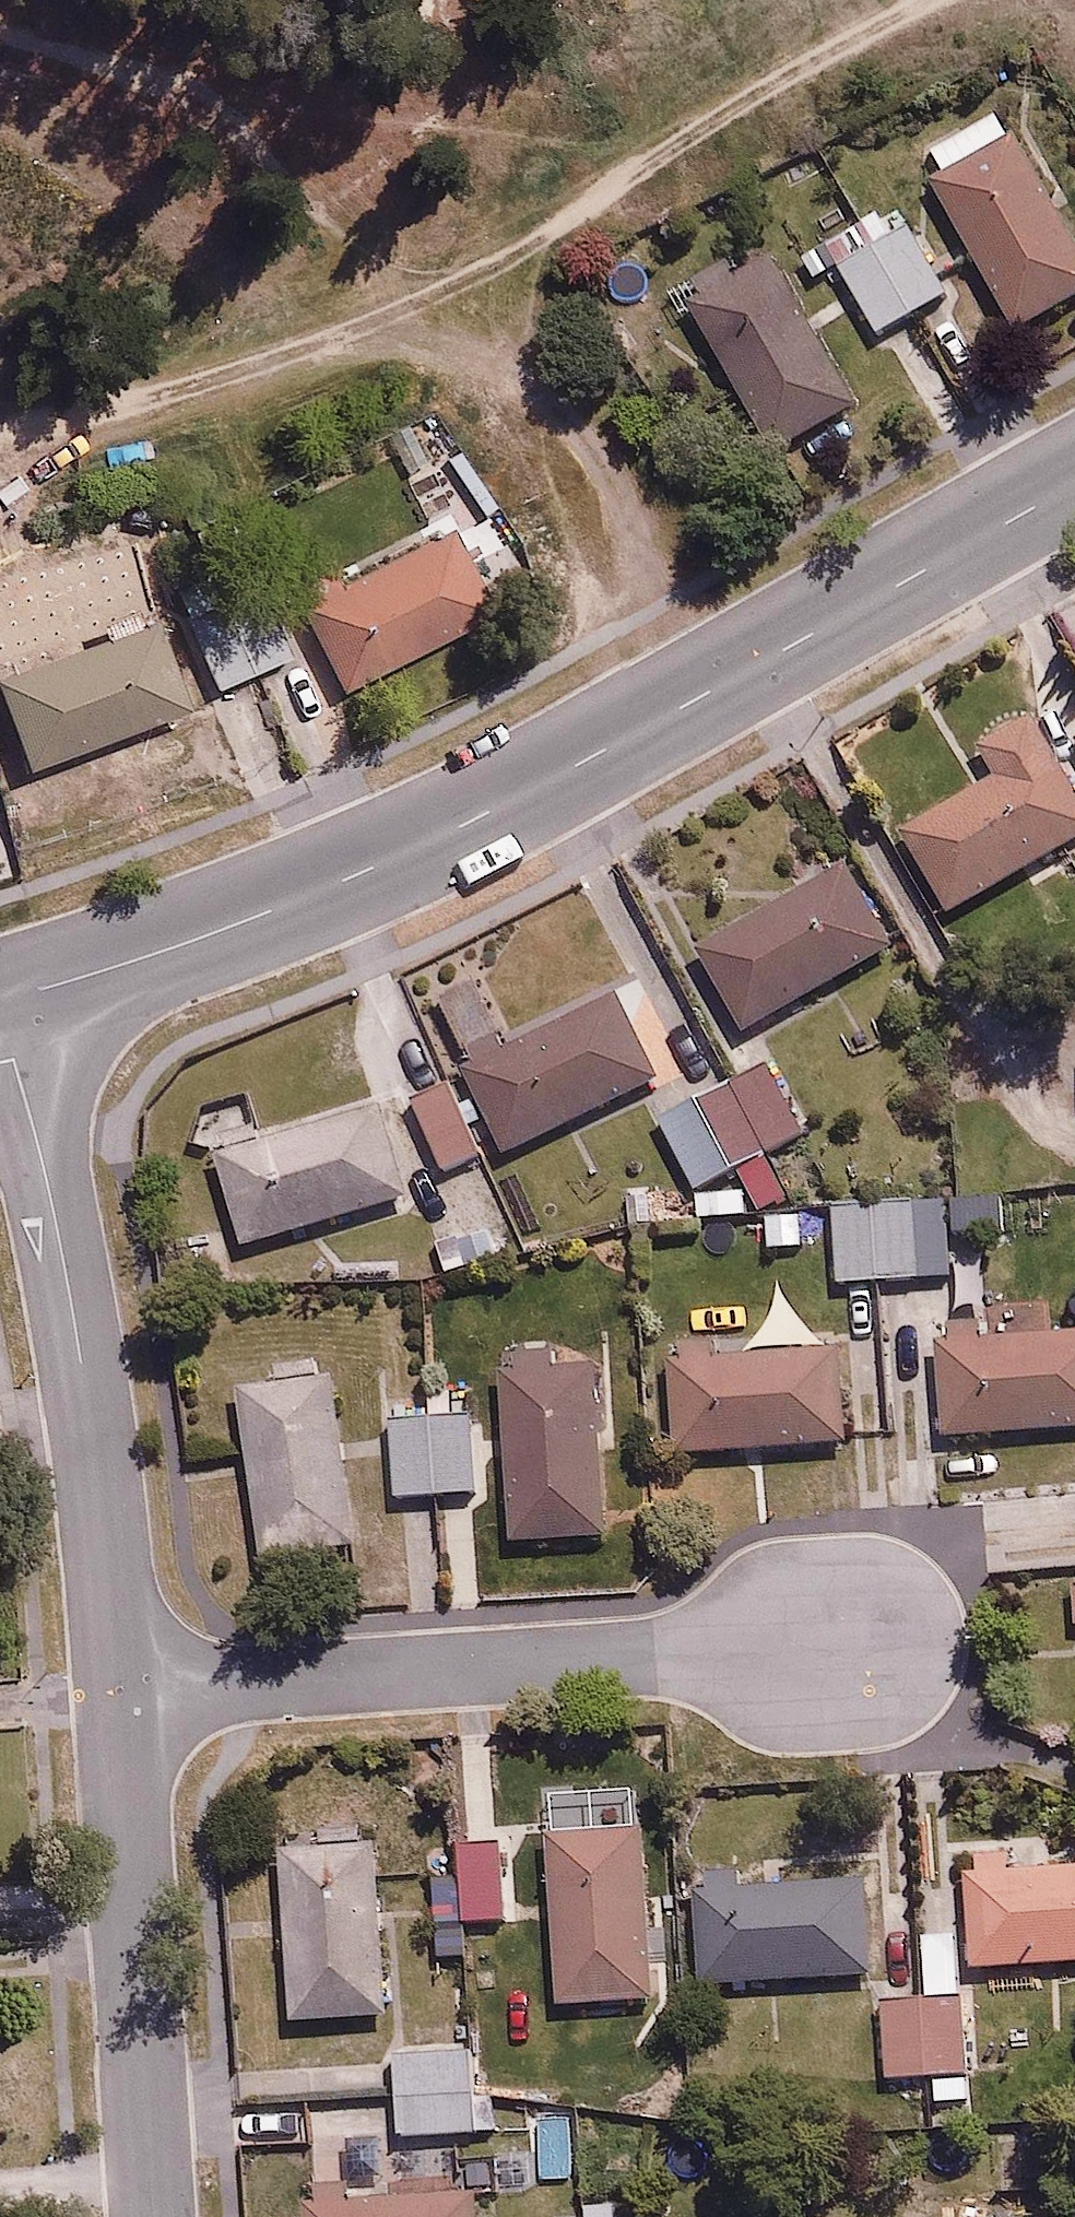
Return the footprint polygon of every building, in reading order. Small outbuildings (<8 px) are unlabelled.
[(928,143),(945,173),(929,182),(1010,325),(1074,288),(1074,216),(1025,128),(1016,133),(998,103),(928,143)] [(901,189),(821,232),(871,325),(951,281),(901,189)] [(773,245),(681,296),(764,444),(856,392),(773,245)] [(354,683),(531,587),(498,527),(464,546),(448,517),(306,594),(354,683)] [(174,605),(130,590),(70,614),(78,634),(1,665),(39,761),(209,694),(174,605)] [(240,591),(192,613),(222,680),(270,658),(240,591)] [(898,811),(947,898),(1074,825),(1074,799),(1019,701),(967,731),(985,762),(898,811)] [(833,855),(733,911),(741,925),(699,949),(741,1024),(883,945),(833,855)] [(635,977),(461,1062),(506,1153),(680,1068),(635,977)] [(687,1183),(728,1163),(752,1209),(784,1193),(761,1146),(801,1126),(766,1057),(653,1114),(687,1183)] [(455,1077),(407,1098),(439,1170),(487,1149),(455,1077)] [(374,1094),(214,1149),(246,1243),(406,1188),(374,1094)] [(828,1201),(833,1276),(950,1268),(947,1226),(999,1222),(997,1190),(828,1201)] [(941,1333),(945,1430),(1074,1425),(1074,1328),(941,1333)] [(832,1338),(653,1345),(657,1447),(836,1440),(832,1338)] [(593,1341),(504,1347),(517,1536),(607,1529),(593,1341)] [(323,1369),(236,1383),(265,1551),(351,1536),(323,1369)] [(468,1405),(388,1410),(394,1491),(474,1485),(468,1405)] [(1057,1566),(1061,1620),(1074,1620),(1074,1564),(1057,1566)] [(637,1816),(544,1823),(559,2000),(651,1993),(637,1816)] [(500,1836),(454,1838),(456,1884),(457,1911),(503,1909),(500,1836)] [(372,1837),(278,1843),(290,2011),(383,2005),(372,1837)] [(961,1851),(965,1962),(1074,1958),(1074,1858),(1011,1860),(1011,1850),(961,1851)] [(769,1862),(770,1878),(693,1883),(700,1980),(870,1967),(863,1871),(837,1873),(836,1857),(769,1862)] [(458,1949),(457,1911),(456,1884),(430,1885),(433,1951),(458,1949)] [(957,1992),(881,1994),(883,2070),(959,2068),(957,1992)] [(469,2094),(467,2048),(391,2052),(394,2130),(485,2126),(484,2093),(469,2094)] [(298,2192),(299,2216),(466,2216),(465,2185),(298,2192)]
